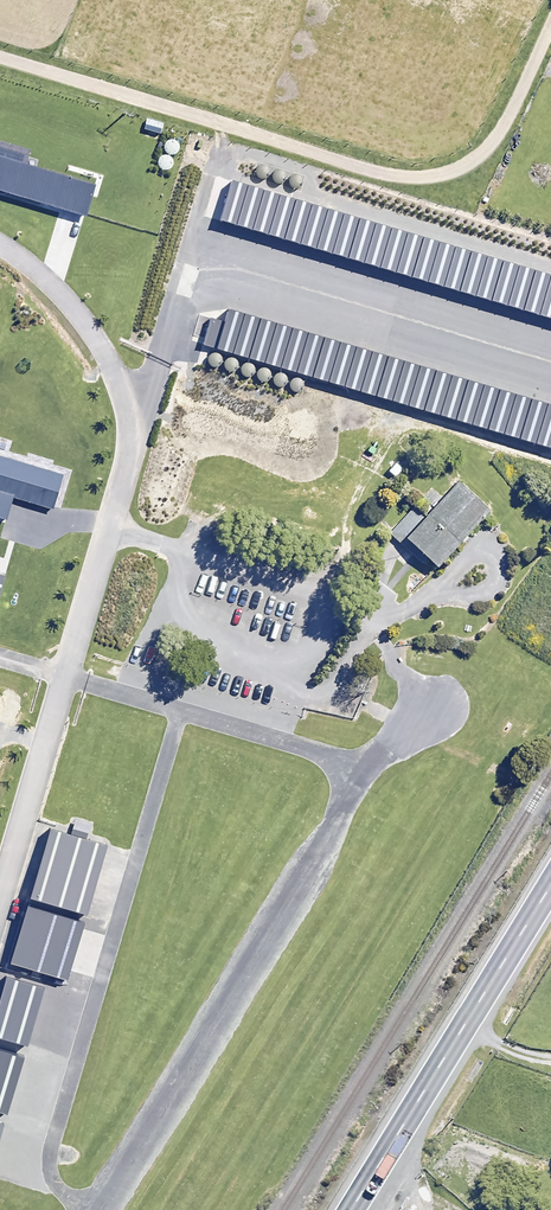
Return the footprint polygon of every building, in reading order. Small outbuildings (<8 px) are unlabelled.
[(87,217),(97,185),(27,164),(31,150),(0,141),(0,190),(87,217)] [(263,165),(261,165),(259,166),(257,167),(255,168),(254,171),(254,173),(254,176),(256,178),(258,180),(261,180),(263,180),(266,179),(267,177),(269,175),(269,173),(269,170),(267,168),(266,166),(263,165)] [(280,170),(278,170),(275,170),(273,172),(272,173),(271,176),(270,178),(271,181),(273,183),(275,184),(277,185),(280,185),(282,184),(284,182),(285,180),(286,178),(285,175),(284,173),(282,171),(280,170)] [(297,175),(294,175),(292,175),(290,177),(288,178),(287,181),(287,183),(288,186),(289,188),(291,190),(294,190),(297,190),(299,189),(301,187),(302,185),(302,183),(302,180),(301,178),(299,176),(297,175)] [(231,182),(220,222),(550,320),(550,276),(231,182)] [(228,311),(224,323),(210,319),(202,346),(550,450),(550,405),(228,311)] [(216,353),(213,353),(211,353),(209,355),(207,356),(206,359),(206,361),(207,364),(208,366),(210,368),(213,368),(215,368),(218,367),(220,365),(221,363),(221,361),(221,358),(219,356),(218,354),(216,353)] [(232,358),(230,358),(227,359),(225,360),(223,362),(222,364),(222,367),(223,369),(224,371),(227,373),(229,373),(232,373),(234,372),(236,370),(237,368),(237,366),(237,363),(236,361),(234,360),(232,358)] [(248,364),(246,364),(243,364),(241,365),(240,367),(239,369),(238,372),(239,375),(241,377),(243,378),(245,379),(248,379),(250,378),(252,376),(253,374),(254,371),(253,369),(252,367),(250,365),(248,364)] [(264,369),(262,368),(260,369),(257,370),(256,372),(255,374),(255,377),(255,379),(257,381),(259,383),(261,384),(264,383),(266,382),(268,380),(269,378),(270,376),(269,374),(268,371),(266,370),(264,369)] [(281,374),(279,373),(276,374),(274,375),(272,377),(271,379),(271,382),(272,384),(273,386),(276,388),(278,388),(281,388),(283,387),(285,385),(286,383),(286,381),(286,379),(285,376),(283,375),(281,374)] [(297,379),(295,379),(293,379),(290,380),(289,382),(288,384),(288,387),(288,389),(290,392),(292,393),(294,394),(297,394),(299,392),(301,391),(302,389),(303,386),(302,384),(301,382),(299,380),(297,379)] [(7,520),(14,498),(53,509),(64,474),(0,455),(0,518),(7,520)] [(426,559),(437,569),(460,544),(461,545),(468,538),(466,537),(490,512),(457,482),(425,517),(414,506),(388,534),(421,565),(426,559)] [(69,836),(85,841),(90,826),(74,821),(69,836)] [(69,836),(50,830),(29,900),(87,917),(107,847),(85,841),(69,836)] [(26,907),(9,965),(66,982),(84,924),(26,907)] [(8,973),(0,1001),(0,1033),(29,1042),(46,984),(8,973)] [(8,1116),(25,1056),(0,1048),(0,1114),(8,1116)]
